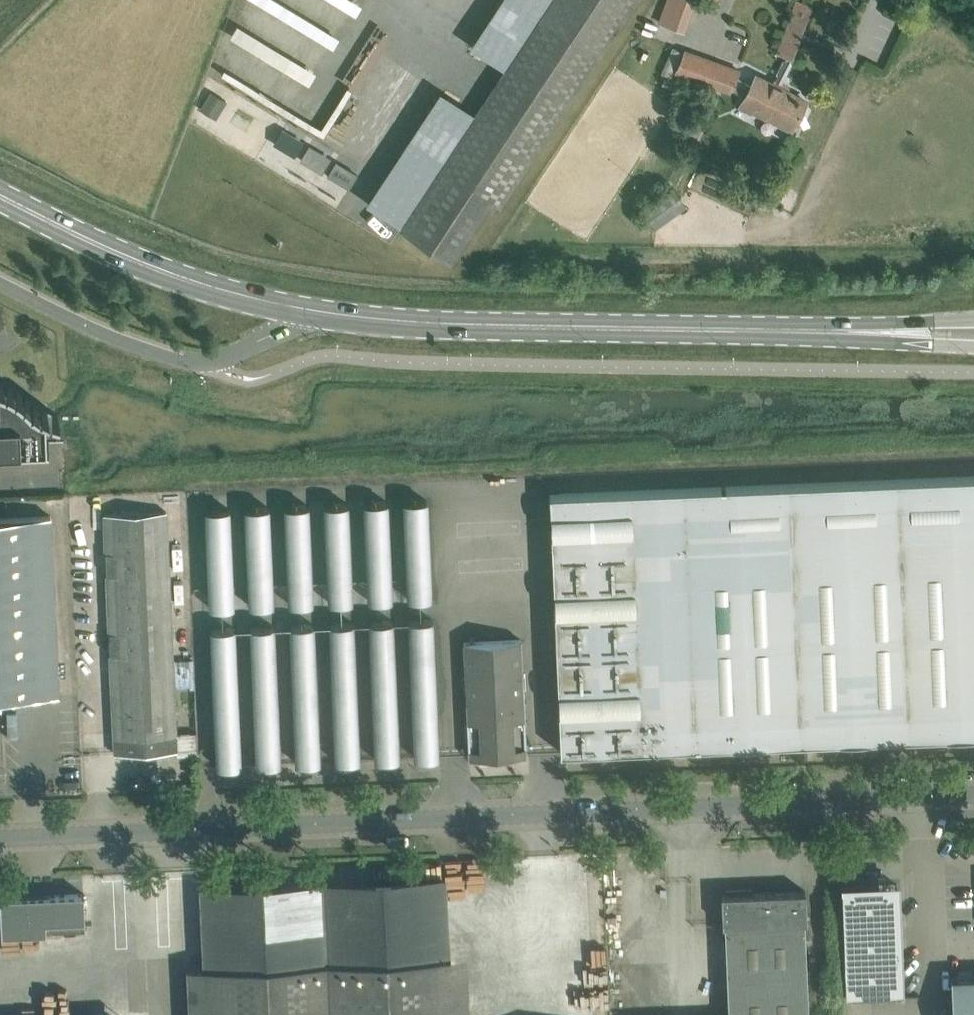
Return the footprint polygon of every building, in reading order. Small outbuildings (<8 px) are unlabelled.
[(629,9),(635,0),(550,0),(401,227),(449,259),(488,199),(499,206),(618,26),(629,9)] [(679,0),(671,0),(661,29),(689,38),(700,7),(679,0)] [(776,52),(792,58),(812,4),(800,0),(795,0),(776,52)] [(315,3),(309,14),(330,25),(336,15),(315,3)] [(684,51),(675,72),(730,92),(731,89),(745,96),(740,107),(751,112),(751,111),(758,115),(762,109),(794,125),(791,130),(806,101),(787,91),(772,84),(755,75),(750,85),(736,77),(739,70),(684,50),(684,51)] [(210,91),(204,102),(221,112),(227,101),(210,91)] [(651,209),(646,213),(654,223),(673,207),(661,192),(647,203),(651,209)] [(47,440),(46,413),(46,414),(47,411),(43,409),(42,412),(37,408),(38,407),(33,404),(32,406),(29,402),(30,401),(26,397),(25,398),(20,395),(22,393),(17,390),(17,392),(12,390),(13,387),(8,385),(7,387),(2,385),(3,383),(0,382),(0,444),(49,442),(49,440),(47,440)] [(550,494),(561,752),(973,735),(973,476),(550,494)] [(432,598),(428,497),(403,498),(406,599),(432,598)] [(364,500),(367,600),(392,599),(389,499),(364,500)] [(353,602),(349,501),(324,502),(328,603),(353,602)] [(312,603),(309,503),(285,504),(288,603),(312,603)] [(245,506),(248,606),(274,605),(270,505),(245,506)] [(234,607),(231,506),(206,507),(209,608),(234,607)] [(165,510),(104,513),(115,753),(177,750),(173,660),(167,553),(165,510)] [(51,515),(0,517),(0,698),(59,695),(51,515)] [(374,759),(399,759),(395,619),(369,620),(374,759)] [(414,758),(439,757),(434,619),(409,620),(414,758)] [(330,622),(335,761),(360,760),(355,621),(330,622)] [(290,623),(295,763),(320,762),(315,622),(290,623)] [(280,763),(276,624),(251,625),(255,764),(280,763)] [(216,766),(241,766),(237,626),(212,627),(216,766)] [(483,756),(483,759),(497,758),(497,755),(526,754),(522,687),(525,687),(524,673),(521,673),(519,639),(463,642),(465,676),(462,676),(463,690),(466,690),(468,725),(465,725),(466,739),(469,739),(470,757),(483,756)] [(797,762),(807,762),(807,751),(797,752),(797,762)] [(355,865),(355,877),(398,875),(398,863),(355,865)] [(444,880),(445,880),(445,878),(442,878),(442,879),(325,884),(325,883),(322,883),(322,884),(205,889),(205,888),(202,888),(202,891),(203,891),(206,968),(189,969),(191,1014),(450,1014),(444,880)] [(901,992),(897,884),(844,886),(842,883),(841,883),(841,887),(844,996),(880,996),(900,995),(904,995),(904,994),(901,992)] [(805,921),(806,921),(805,891),(721,894),(723,924),(724,924),(728,1014),(809,1014),(805,921)] [(0,897),(0,901),(2,934),(86,930),(86,927),(81,928),(80,921),(85,920),(84,893),(83,893),(83,894),(1,898),(1,897),(0,897)] [(952,1014),(973,1014),(973,977),(951,978),(952,1014)]
